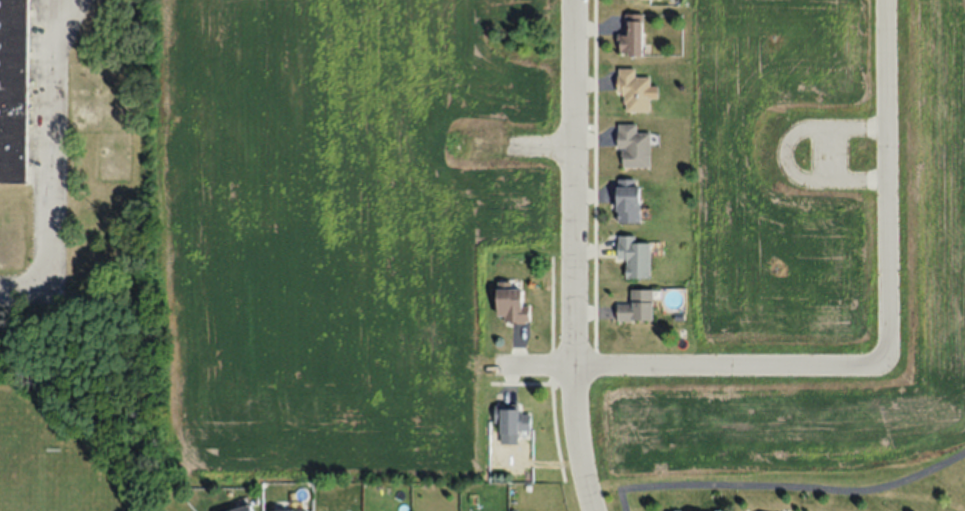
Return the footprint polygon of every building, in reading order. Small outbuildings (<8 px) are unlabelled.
[(26,181),(0,181),(0,0),(28,0),(26,181)] [(624,33),(618,33),(618,54),(642,54),(642,13),(624,13),(624,33)] [(617,93),(623,93),(624,110),(649,110),(649,96),(657,96),(656,85),(649,85),(649,75),(634,76),(634,67),(617,67),(617,93)] [(617,148),(621,148),(621,166),(649,166),(649,131),(635,131),(635,122),(617,122),(617,148)] [(638,179),(617,179),(617,222),(638,222),(638,179)] [(649,243),(635,243),(635,235),(617,235),(617,260),(625,260),(625,277),(649,277),(649,243)] [(528,304),(521,304),(521,288),(495,288),(496,321),(528,321),(528,304)] [(652,289),(629,289),(629,303),(615,303),(615,320),(652,320),(652,289)] [(529,410),(499,410),(499,433),(529,433),(529,410)]
